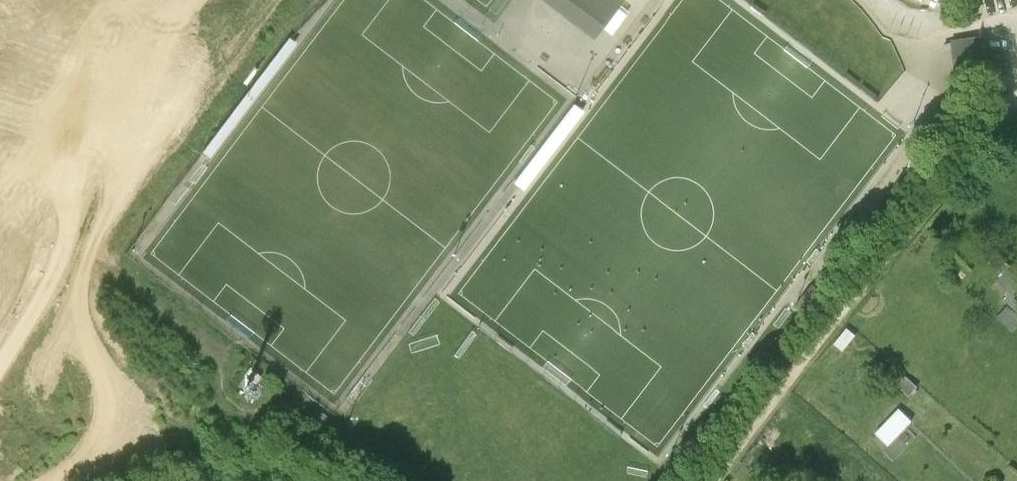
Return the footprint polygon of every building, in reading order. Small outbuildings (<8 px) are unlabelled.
[(623,0),(542,0),(595,42),(625,1),(623,0)] [(1000,320),(1015,332),(1016,330),(1016,316),(1009,309),(1000,320)] [(876,430),(889,442),(913,416),(899,404),(876,430)]
